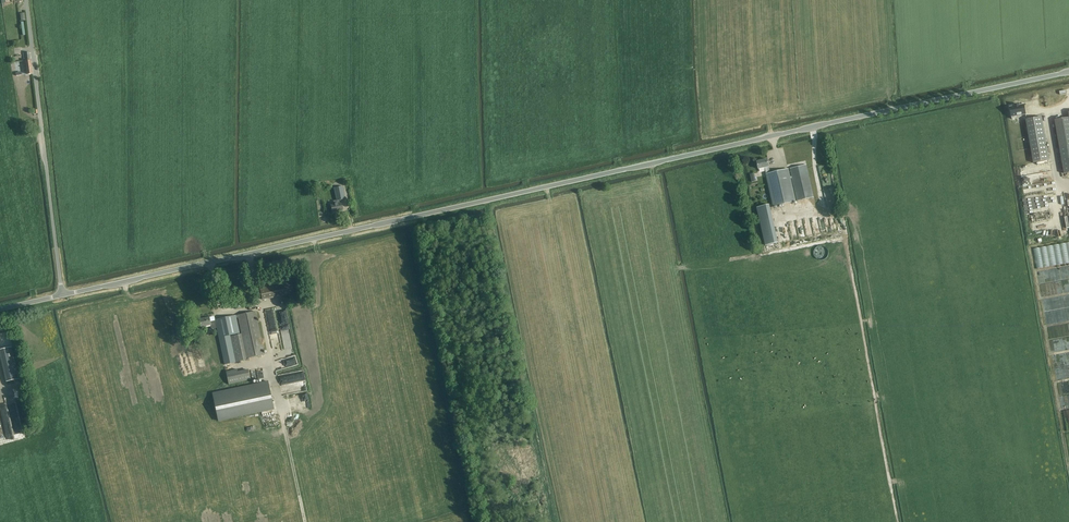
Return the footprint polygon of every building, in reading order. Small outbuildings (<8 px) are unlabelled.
[(30,52),(23,53),(24,60),(26,60),(26,61),(28,74),(33,74),(32,69),(32,67),(31,61),(31,59),(30,52)] [(1023,105),(1009,107),(1011,119),(1025,117),(1023,105)] [(1054,120),(1059,149),(1068,147),(1068,112),(1068,113),(1068,118),(1054,120)] [(1026,120),(1033,163),(1049,160),(1042,117),(1026,120)] [(814,197),(808,170),(806,165),(790,169),(792,176),(790,177),(789,169),(770,173),(769,167),(768,159),(757,162),(759,169),(764,167),(766,174),(765,174),(773,207),(796,201),(791,180),(792,179),(797,201),(814,197)] [(1023,182),(1026,197),(1050,194),(1048,186),(1054,185),(1054,182),(1035,184),(1035,182),(1042,180),(1041,177),(1028,179),(1029,181),(1023,182)] [(333,201),(334,204),(331,205),(333,212),(339,210),(339,211),(343,210),(341,200),(345,199),(343,186),(334,188),(336,201),(333,201)] [(829,208),(837,207),(835,198),(827,199),(829,208)] [(778,243),(769,205),(757,208),(765,246),(778,243)] [(1033,247),(1036,268),(1068,263),(1068,242),(1033,247)] [(828,250),(819,246),(816,253),(825,257),(828,250)] [(259,286),(261,292),(262,300),(294,293),(291,279),(259,286)] [(234,303),(236,309),(242,308),(240,301),(234,303)] [(276,311),(267,313),(270,330),(277,329),(278,334),(271,335),(272,341),(277,340),(278,342),(282,342),(283,347),(285,347),(283,341),(290,340),(290,341),(292,341),(286,306),(276,308),(276,311)] [(211,329),(217,328),(224,364),(246,360),(241,334),(230,337),(230,336),(240,334),(236,318),(238,318),(247,358),(264,355),(255,311),(215,320),(215,321),(210,322),(209,317),(199,320),(201,327),(211,325),(211,329)] [(13,353),(12,347),(0,350),(0,355),(6,382),(19,379),(13,353)] [(289,359),(286,360),(289,367),(298,364),(295,357),(289,359)] [(226,372),(229,384),(229,385),(251,380),(248,369),(238,372),(237,369),(226,372)] [(221,391),(212,393),(218,422),(262,413),(274,410),(268,381),(221,391)] [(22,434),(13,391),(4,393),(5,395),(0,396),(0,411),(5,436),(13,435),(22,434)]
